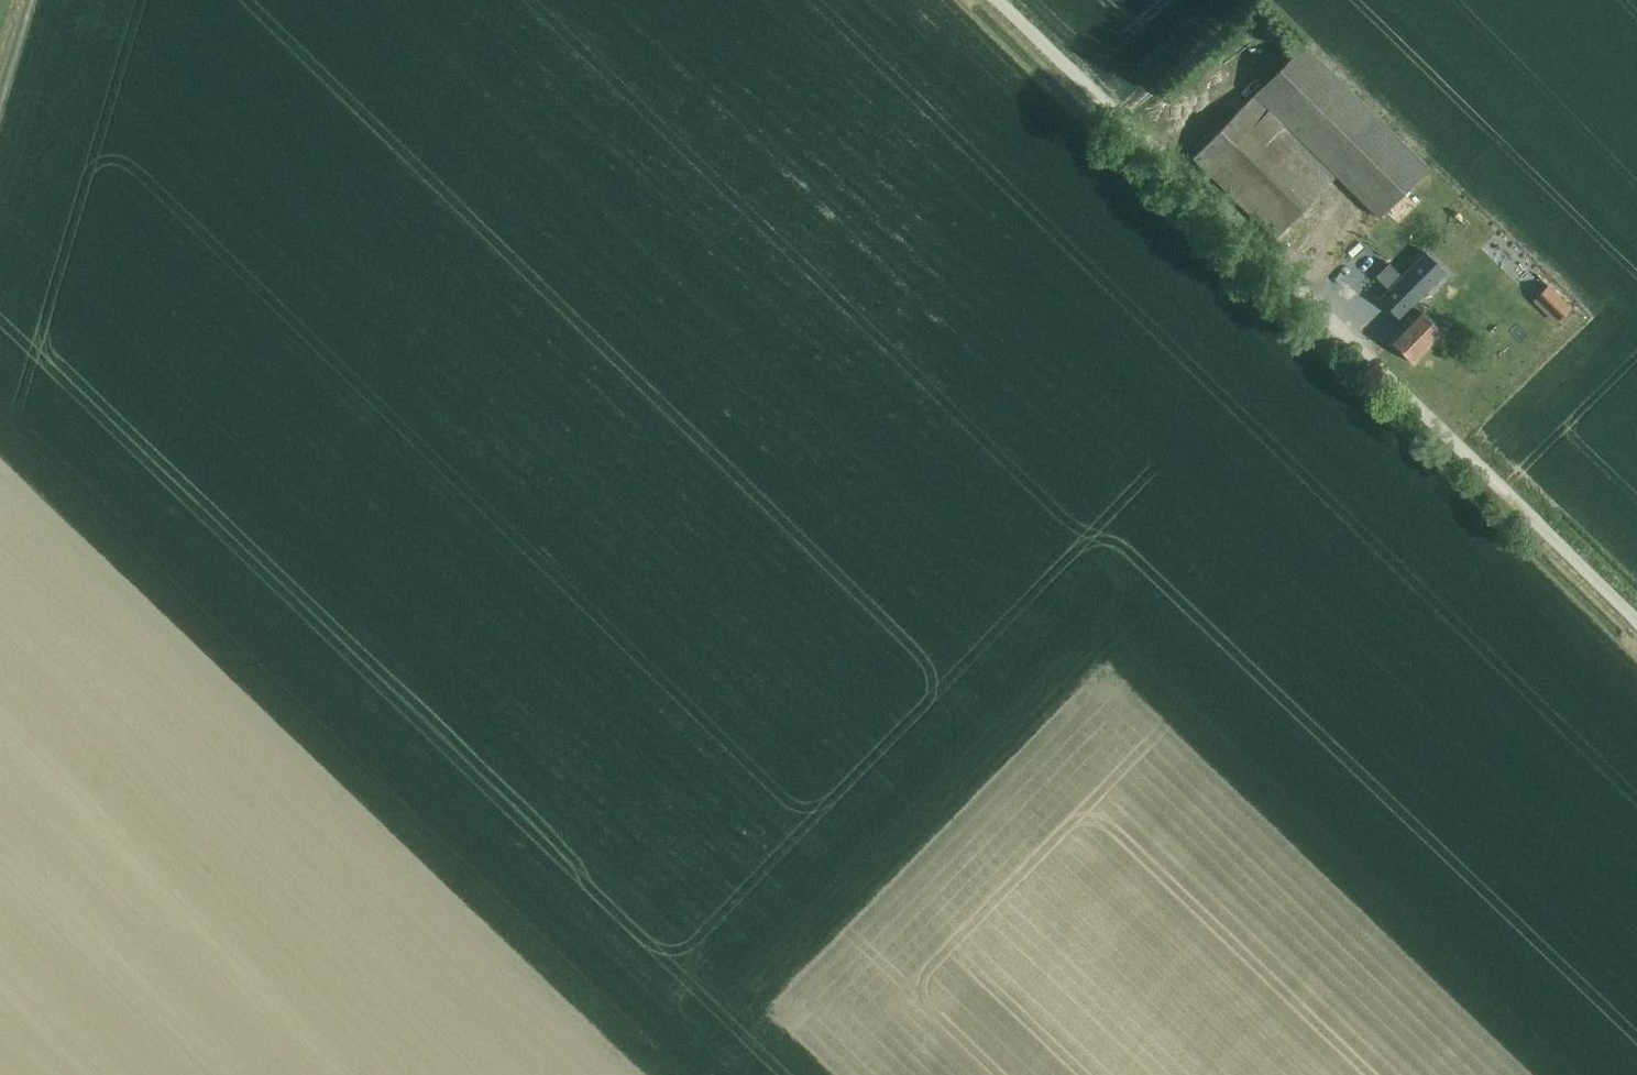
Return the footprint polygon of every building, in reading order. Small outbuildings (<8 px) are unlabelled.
[(1303,43),(1253,94),(1191,157),(1274,238),(1335,175),(1378,217),(1428,167),(1303,43)] [(1383,238),(1417,203),(1407,194),(1346,255),(1363,272),(1380,255),(1370,246),(1380,235),(1383,238)] [(1424,258),(1413,269),(1395,286),(1412,303),(1423,293),(1413,283),(1431,265),(1424,258)] [(1547,285),(1542,290),(1552,300),(1543,310),(1556,322),(1570,308),(1557,295),(1547,285)] [(1413,363),(1442,333),(1418,309),(1389,339),(1413,363)]
